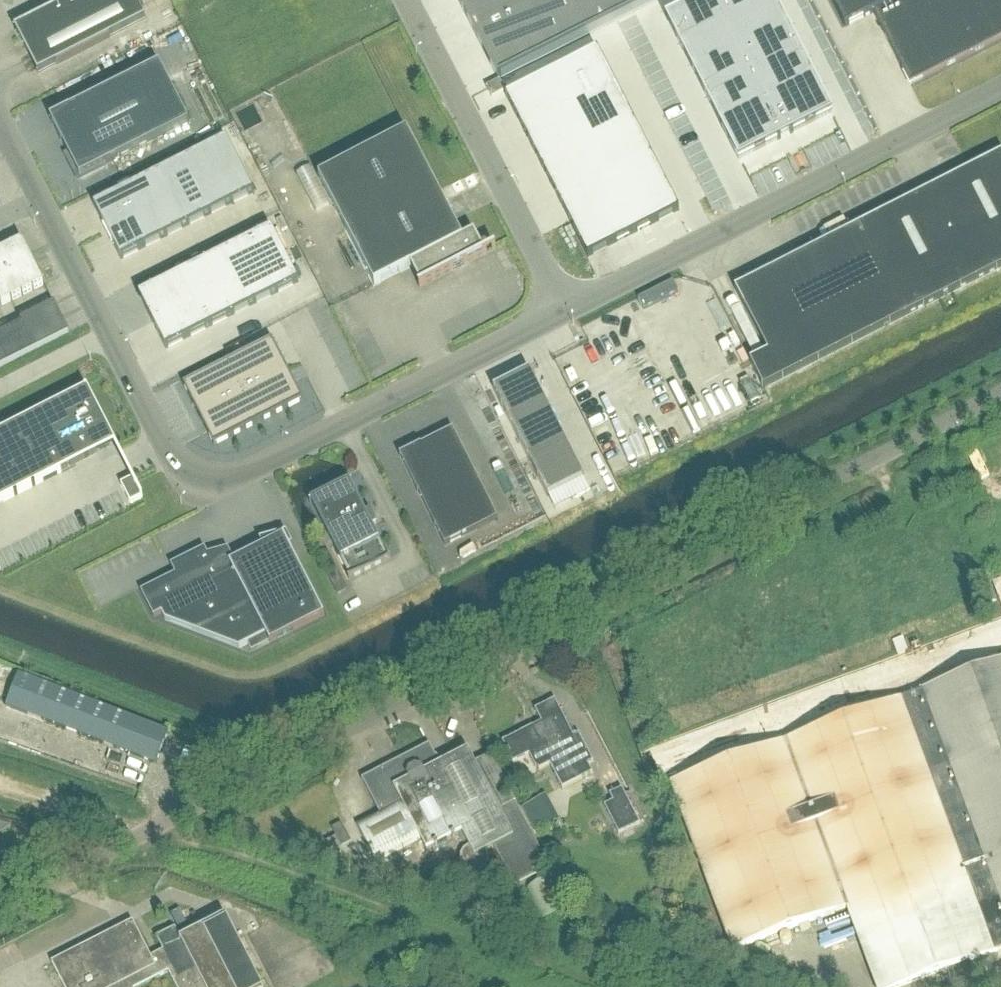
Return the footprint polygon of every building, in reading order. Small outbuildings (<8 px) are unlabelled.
[(137,1),(136,0),(75,0),(15,31),(38,76),(147,21),(137,1)] [(498,81),(659,0),(457,0),(498,81)] [(833,114),(775,0),(704,0),(666,19),(739,163),(833,114)] [(844,30),(872,15),(909,87),(1000,39),(1000,0),(829,0),(844,30)] [(598,52),(506,98),(588,259),(680,213),(598,52)] [(69,110),(50,120),(80,179),(117,161),(117,160),(189,124),(159,66),(70,111),(69,110)] [(486,89),(492,99),(505,92),(500,82),(486,89)] [(319,179),(374,287),(411,268),(420,286),(419,287),(420,290),(487,255),(486,252),(484,253),(474,234),(463,240),(407,133),(319,179)] [(227,141),(94,208),(121,261),(254,195),(227,141)] [(763,390),(1000,270),(1000,155),(735,291),(768,355),(750,364),(763,390)] [(272,230),(139,297),(166,351),(299,284),(272,230)] [(44,286),(23,243),(0,254),(0,309),(44,286)] [(20,321),(22,325),(28,336),(61,319),(54,304),(20,321)] [(69,334),(61,319),(28,336),(35,351),(69,334)] [(35,351),(28,336),(22,325),(8,331),(22,358),(35,351)] [(8,331),(0,335),(0,348),(8,365),(22,358),(8,331)] [(272,341),(183,386),(214,447),(303,401),(272,341)] [(8,365),(0,348),(0,369),(8,365)] [(530,372),(493,391),(548,500),(585,481),(530,372)] [(94,402),(88,390),(86,391),(86,392),(0,436),(0,505),(61,474),(114,447),(116,446),(94,402)] [(453,431),(400,458),(444,547),(498,520),(453,431)] [(133,480),(132,481),(121,487),(131,505),(143,499),(133,480)] [(377,525),(370,511),(365,514),(350,484),(352,483),(352,482),(310,504),(310,505),(312,504),(350,579),(348,580),(349,581),(391,560),(390,558),(388,560),(372,527),(377,525)] [(205,550),(171,567),(175,576),(141,593),(154,619),(158,618),(165,622),(239,650),(266,636),(270,644),(324,617),(284,538),(230,565),(225,555),(211,562),(205,550)] [(984,608),(998,603),(991,583),(977,588),(984,608)] [(671,785),(733,952),(857,907),(886,986),(905,986),(1000,952),(1000,664),(671,785)] [(7,711),(82,737),(157,766),(169,735),(56,691),(19,677),(12,695),(7,711)] [(579,734),(574,737),(562,714),(557,717),(549,701),(534,709),(541,721),(544,728),(535,732),(534,729),(503,744),(514,766),(531,757),(537,770),(541,768),(549,764),(564,791),(594,775),(588,764),(594,762),(579,734)] [(363,781),(379,813),(356,825),(376,865),(421,842),(427,853),(463,834),(470,847),(468,848),(466,850),(465,851),(463,853),(462,854),(462,856),(461,858),(461,861),(461,863),(462,865),(463,867),(464,868),(465,870),(467,871),(469,872),(470,873),(472,874),(475,874),(477,874),(479,873),(481,873),(482,872),(484,871),(485,869),(487,868),(488,866),(488,864),(489,862),(489,860),(489,858),(488,856),(488,855),(487,853),(486,851),(494,847),(515,886),(521,883),(550,868),(516,803),(500,811),(469,752),(441,767),(430,746),(363,781)] [(614,801),(605,806),(620,834),(641,823),(622,788),(610,794),(614,801)] [(322,835),(332,853),(352,842),(341,824),(322,835)] [(568,906),(553,876),(527,889),(543,919),(568,906)] [(175,986),(261,986),(225,918),(194,934),(182,941),(176,930),(157,939),(166,957),(154,963),(134,923),(52,965),(63,986),(144,986),(169,974),(175,986)]
